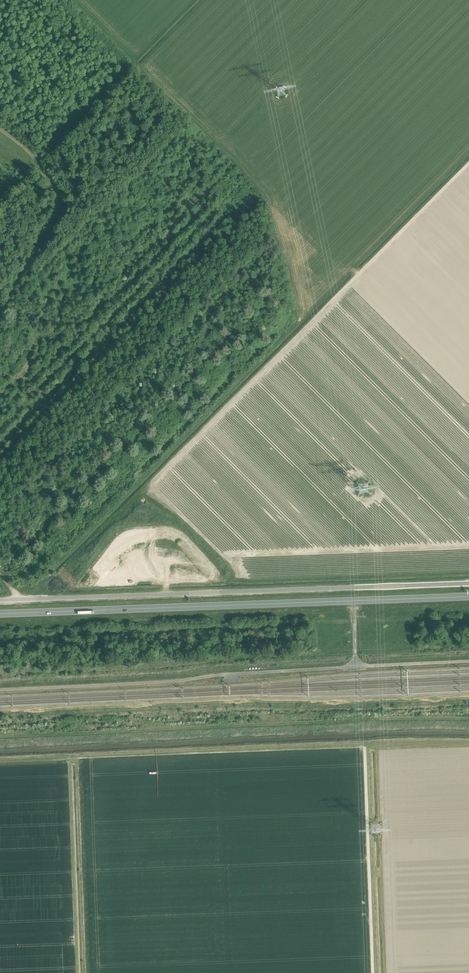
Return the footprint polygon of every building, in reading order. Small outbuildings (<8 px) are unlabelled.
[(149,558),(137,558),(138,570),(149,570),(150,570),(150,569),(149,559),(150,559),(149,558)]
